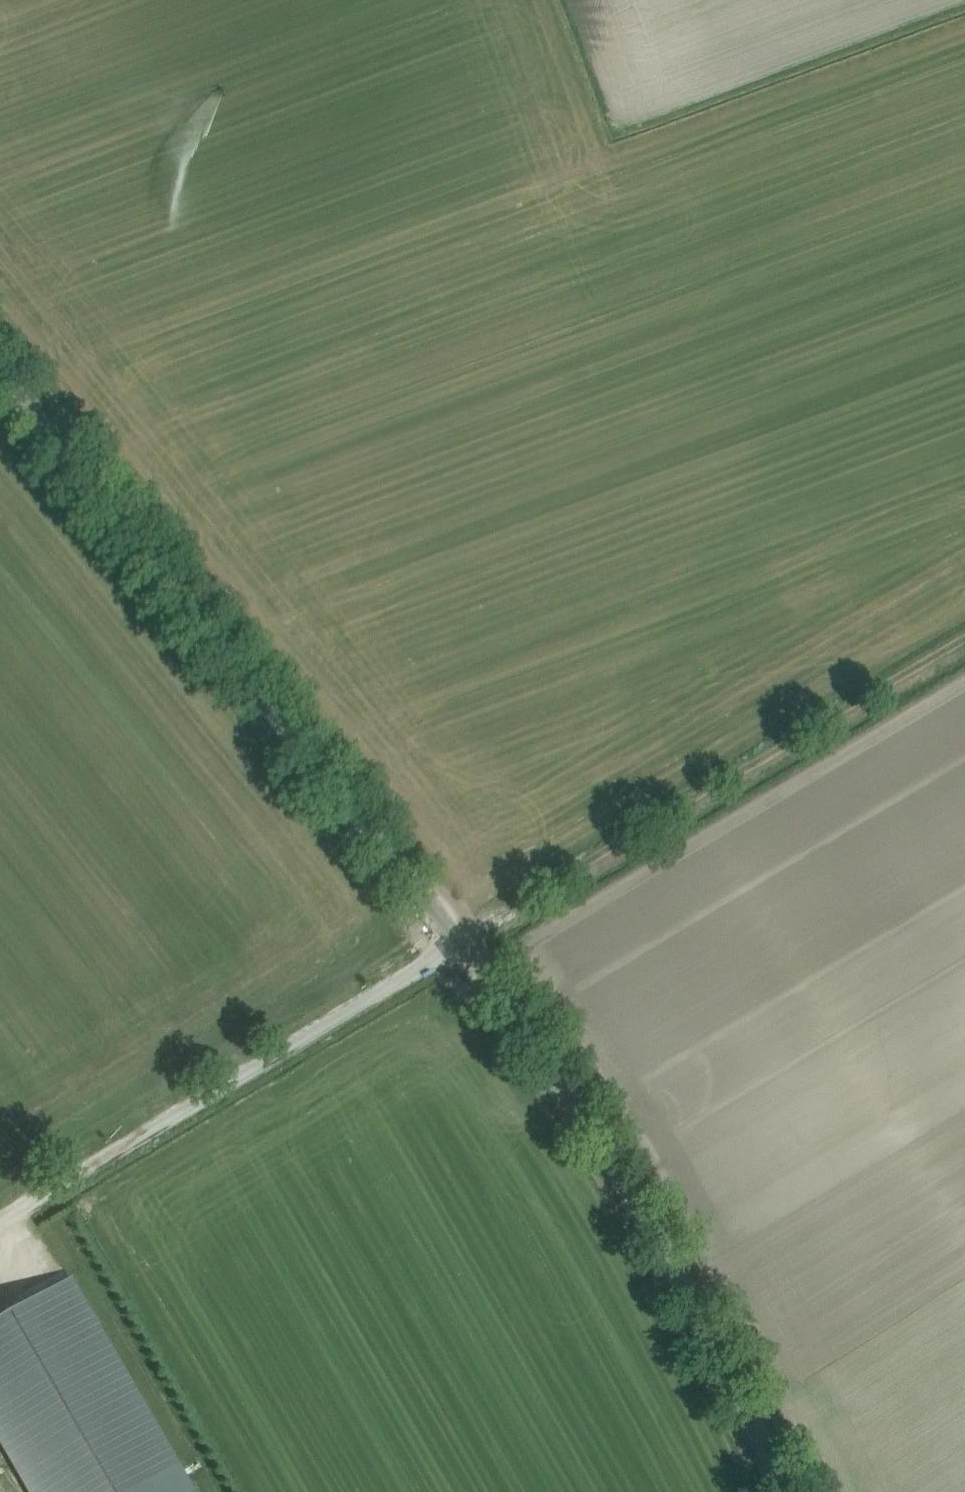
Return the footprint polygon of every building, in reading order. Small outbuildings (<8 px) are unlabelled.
[(0,1320),(0,1436),(32,1491),(192,1491),(191,1490),(69,1280),(0,1320)]
